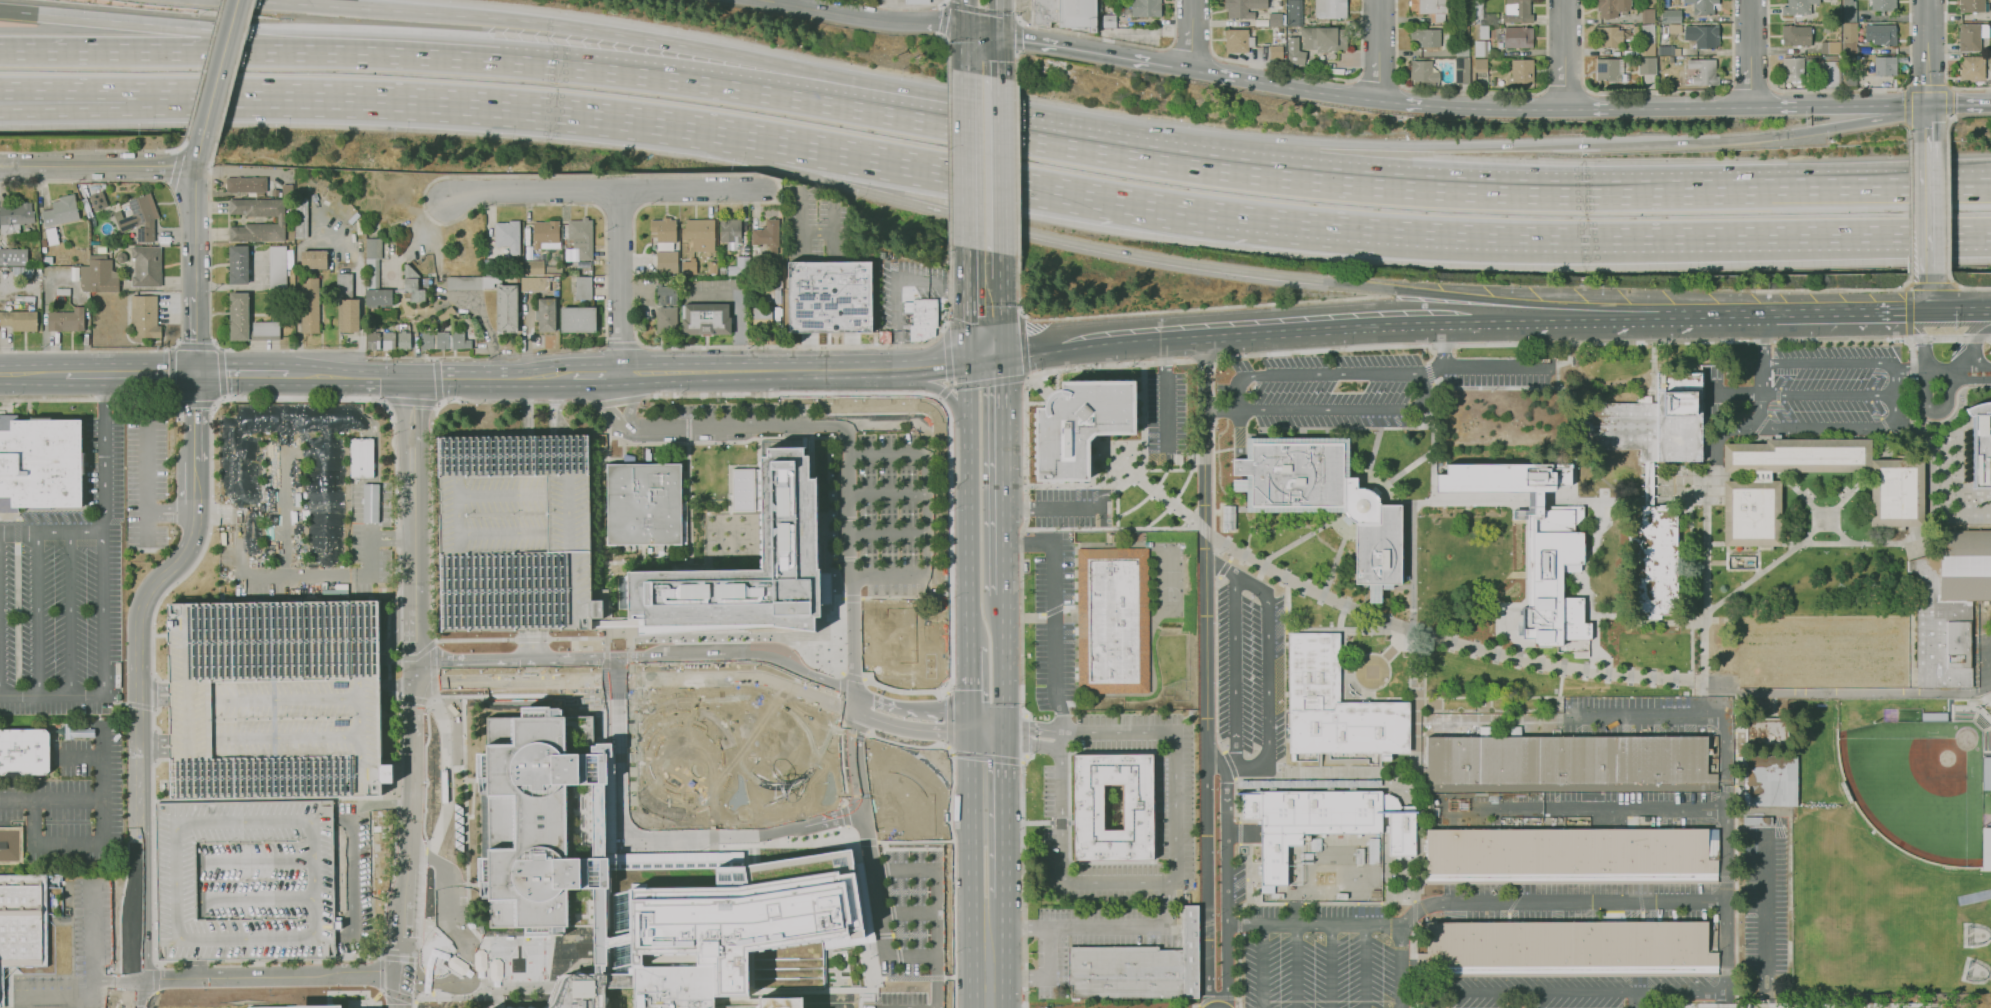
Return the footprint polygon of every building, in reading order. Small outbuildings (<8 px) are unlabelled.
[(1034,23),(1034,0),(1096,0),(1096,33),(1089,33),(1089,27),(1059,27),(1059,22),(1050,22),(1050,26),(1034,23)] [(1132,8),(1132,0),(1161,0),(1161,17),(1132,17),(1132,15),(1120,15),(1119,8),(1132,8)] [(1224,8),(1224,0),(1268,0),(1268,8),(1255,8),(1255,12),(1255,19),(1228,18),(1228,8),(1224,8)] [(1288,25),(1288,0),(1302,0),(1302,25),(1288,25)] [(1316,17),(1315,0),(1347,0),(1347,18),(1334,18),(1334,20),(1329,20),(1329,18),(1318,19),(1318,17),(1316,17)] [(1410,1),(1410,0),(1450,0),(1450,5),(1447,6),(1447,13),(1445,13),(1445,22),(1432,22),(1431,13),(1410,13),(1410,5),(1409,5),(1409,1),(1410,1)] [(1474,24),(1474,0),(1484,0),(1484,13),(1498,13),(1498,24),(1474,24)] [(1506,14),(1506,0),(1530,0),(1530,14),(1533,14),(1533,22),(1503,22),(1503,14),(1506,14)] [(1597,7),(1597,0),(1632,0),(1632,5),(1630,5),(1630,10),(1617,10),(1617,18),(1600,18),(1600,11),(1598,11),(1598,7),(1597,7)] [(1684,4),(1684,0),(1719,0),(1719,7),(1714,8),(1714,14),(1693,15),(1693,3),(1684,4)] [(1788,6),(1788,0),(1819,0),(1819,3),(1810,3),(1810,15),(1801,15),(1801,16),(1795,16),(1795,15),(1782,15),(1782,6),(1788,6)] [(1843,22),(1843,0),(1852,0),(1852,1),(1856,1),(1856,9),(1856,22),(1843,22)] [(1872,10),(1871,0),(1896,0),(1896,9),(1884,10),(1884,13),(1879,13),(1879,10),(1872,10)] [(1959,6),(1959,0),(1984,0),(1985,12),(1976,12),(1976,14),(1972,14),(1972,12),(1960,12),(1960,10),(1958,10),(1958,6),(1959,6)] [(1642,23),(1642,9),(1655,9),(1655,23),(1642,23)] [(1681,23),(1661,23),(1661,19),(1659,19),(1659,14),(1661,14),(1661,9),(1681,9),(1681,23)] [(1281,13),(1282,26),(1269,26),(1269,13),(1281,13)] [(1104,28),(1104,27),(1101,27),(1100,17),(1103,17),(1103,15),(1115,15),(1116,27),(1104,28)] [(1844,53),(1844,42),(1843,42),(1842,23),(1857,22),(1858,42),(1857,42),(1857,52),(1844,53)] [(1981,51),(1960,51),(1960,23),(1981,23),(1981,24),(1989,24),(1989,37),(1981,37),(1981,51)] [(1642,55),(1641,24),(1655,24),(1655,55),(1642,55)] [(1681,33),(1668,33),(1668,24),(1681,24),(1681,33)] [(1833,33),(1824,33),(1824,24),(1833,24),(1833,33)] [(1696,48),(1696,42),(1689,42),(1689,39),(1685,39),(1684,26),(1719,25),(1719,29),(1721,29),(1721,33),(1719,33),(1719,45),(1716,46),(1716,48),(1696,48)] [(1800,47),(1797,47),(1797,46),(1783,45),(1783,43),(1781,43),(1781,39),(1783,39),(1783,37),(1782,37),(1782,25),(1794,25),(1794,26),(1811,26),(1811,29),(1813,29),(1813,33),(1811,33),(1811,45),(1801,45),(1800,47)] [(1896,49),(1895,49),(1895,46),(1885,46),(1885,44),(1874,44),(1874,39),(1869,39),(1869,42),(1866,42),(1865,25),(1895,25),(1895,32),(1896,32),(1896,49)] [(1480,39),(1480,26),(1488,26),(1489,39),(1480,39)] [(1302,48),(1302,35),(1300,35),(1300,27),(1319,27),(1319,28),(1347,28),(1347,50),(1329,50),(1329,53),(1317,53),(1317,49),(1309,49),(1302,48)] [(1516,49),(1516,48),(1505,48),(1505,42),(1503,42),(1503,48),(1498,48),(1498,42),(1497,42),(1497,35),(1504,34),(1504,27),(1521,27),(1521,28),(1533,27),(1533,39),(1532,39),(1532,47),(1518,48),(1518,49),(1516,49)] [(1619,47),(1600,47),(1600,36),(1597,36),(1597,33),(1595,33),(1595,30),(1597,30),(1597,27),(1618,27),(1618,30),(1623,30),(1623,42),(1619,42),(1619,47)] [(1421,47),(1421,42),(1417,42),(1417,39),(1411,39),(1410,29),(1421,29),(1439,28),(1440,47),(1421,47)] [(1249,52),(1226,52),(1226,38),(1225,38),(1225,29),(1248,30),(1248,37),(1255,37),(1255,47),(1249,47),(1249,52)] [(1304,65),(1288,63),(1287,37),(1299,37),(1299,50),(1307,52),(1304,65)] [(1489,57),(1475,57),(1475,40),(1488,40),(1488,41),(1489,41),(1489,57)] [(1821,54),(1821,42),(1841,41),(1841,53),(1821,54)] [(1283,59),(1270,59),(1269,46),(1283,45),(1283,59)] [(1469,56),(1456,56),(1456,46),(1469,45),(1469,56)] [(1680,55),(1658,55),(1658,45),(1674,46),(1674,47),(1680,48),(1680,55)] [(1985,80),(1960,80),(1960,74),(1960,64),(1962,64),(1962,56),(1982,56),(1982,59),(1985,59),(1985,80)] [(1470,84),(1455,84),(1455,57),(1469,57),(1470,84)] [(1639,74),(1639,57),(1656,57),(1656,73),(1639,74)] [(1875,76),(1874,57),(1897,57),(1897,75),(1875,76)] [(1795,83),(1791,83),(1791,81),(1785,81),(1785,68),(1783,68),(1783,58),(1803,58),(1803,81),(1795,81),(1795,83)] [(1487,72),(1475,72),(1475,59),(1487,59),(1487,72)] [(1534,82),(1512,82),(1512,81),(1511,81),(1511,78),(1512,78),(1512,76),(1511,76),(1511,74),(1512,74),(1512,72),(1510,72),(1510,70),(1512,70),(1511,60),(1534,59),(1534,82)] [(1608,83),(1608,80),(1597,80),(1596,59),(1623,59),(1623,73),(1628,73),(1628,81),(1621,81),(1621,82),(1615,82),(1615,83),(1608,83)] [(1720,85),(1692,85),(1692,76),(1698,76),(1698,68),(1688,68),(1688,60),(1716,59),(1716,76),(1720,76),(1720,85)] [(1439,87),(1421,87),(1421,81),(1414,81),(1414,80),(1411,80),(1410,60),(1432,60),(1432,72),(1439,72),(1439,87)] [(1841,88),(1826,88),(1826,86),(1825,86),(1825,75),(1823,75),(1824,72),(1818,72),(1818,66),(1825,66),(1825,61),(1841,61),(1841,88)] [(1857,86),(1844,86),(1844,73),(1857,73),(1857,86)] [(237,193),(229,193),(229,192),(226,192),(226,178),(236,177),(240,177),(240,178),(252,178),(252,177),(255,177),(266,177),(266,192),(263,192),(256,192),(237,192),(237,193)] [(282,196),(281,185),(293,185),(293,196),(282,196)] [(94,212),(88,196),(90,195),(90,194),(99,190),(99,191),(102,190),(108,207),(94,212)] [(154,242),(137,242),(136,227),(143,227),(143,223),(120,232),(116,221),(132,215),(127,201),(150,193),(159,217),(154,219),(154,242)] [(44,227),(41,211),(52,209),(51,202),(59,201),(58,197),(74,194),(79,220),(44,227)] [(294,238),(294,196),(307,195),(308,238),(294,238)] [(285,241),(229,241),(228,226),(244,226),(244,224),(277,224),(277,216),(244,216),(244,214),(228,214),(228,199),(284,199),(285,241)] [(2,234),(0,234),(0,206),(21,205),(21,203),(31,202),(31,211),(34,211),(35,223),(30,223),(30,224),(26,225),(26,223),(23,223),(23,225),(19,225),(19,233),(5,234),(5,236),(3,236),(2,234)] [(657,250),(657,237),(651,238),(651,220),(663,220),(663,218),(671,217),(671,220),(676,220),(677,243),(673,243),(673,250),(657,250)] [(592,260),(579,260),(579,249),(573,249),(573,240),(569,240),(569,220),(583,220),(583,218),(587,218),(587,220),(592,220),(592,260)] [(715,239),(682,239),(682,228),(685,228),(685,223),(686,223),(686,219),(714,219),(715,239)] [(736,251),(733,251),(733,250),(728,250),(728,242),(720,242),(720,219),(741,219),(741,243),(737,243),(738,250),(736,250),(736,251)] [(770,254),(770,247),(767,247),(766,244),(752,245),(752,230),(763,230),(763,227),(767,227),(767,219),(778,219),(779,246),(778,246),(778,253),(770,254)] [(378,308),(366,308),(366,305),(365,305),(365,220),(378,220),(378,225),(380,225),(380,233),(379,233),(379,238),(381,238),(381,252),(387,252),(387,259),(378,259),(378,290),(401,290),(401,292),(392,292),(392,305),(384,305),(384,307),(381,307),(381,305),(378,305),(378,308)] [(540,249),(533,249),(532,222),(548,222),(548,221),(559,220),(559,223),(558,223),(558,224),(559,224),(559,242),(560,242),(560,248),(540,248),(540,249)] [(519,255),(509,255),(509,245),(500,246),(500,247),(496,247),(496,246),(494,246),(494,223),(508,223),(508,221),(519,221),(519,255)] [(48,246),(44,229),(55,227),(58,243),(48,246)] [(248,284),(229,284),(229,246),(248,246),(248,284)] [(285,288),(269,288),(269,246),(285,246),(285,288)] [(161,286),(131,287),(131,276),(134,276),(134,260),(132,260),(132,258),(131,258),(131,247),(161,247),(161,286)] [(27,266),(0,265),(0,248),(27,249),(27,266)] [(327,268),(301,268),(301,251),(327,251),(327,268)] [(119,263),(116,260),(116,255),(119,252),(123,252),(126,255),(126,259),(123,263),(119,263)] [(657,273),(657,262),(657,252),(677,252),(677,273),(657,273)] [(89,266),(89,259),(89,255),(106,255),(106,259),(112,259),(112,275),(118,275),(118,292),(89,292),(89,266)] [(52,264),(43,264),(43,256),(51,256),(52,264)] [(727,275),(727,266),(738,266),(738,257),(751,257),(751,275),(727,275)] [(486,276),(485,259),(496,258),(497,275),(486,276)] [(524,275),(524,260),(544,260),(544,275),(524,275)] [(872,332),(850,332),(807,332),(789,332),(789,262),(803,262),(832,262),(872,261),(872,332)] [(412,302),(411,291),(404,291),(404,287),(404,275),(403,275),(403,270),(404,270),(403,264),(408,264),(419,275),(419,291),(423,290),(424,302),(412,302)] [(33,275),(31,275),(31,279),(12,279),(12,266),(33,267),(33,275)] [(83,292),(80,286),(80,266),(89,266),(89,292),(83,292)] [(359,331),(339,331),(338,294),(337,294),(337,273),(352,273),(352,299),(359,299),(359,331)] [(503,333),(497,333),(496,288),(483,288),(483,289),(447,290),(447,277),(501,276),(501,285),(517,285),(518,332),(503,332),(503,333)] [(319,333),(301,333),(301,278),(318,277),(319,333)] [(521,277),(549,277),(549,291),(521,292),(521,281),(521,277)] [(592,299),(575,300),(575,294),(576,294),(576,277),(592,277),(592,299)] [(675,287),(655,287),(655,303),(675,304),(675,287)] [(279,340),(230,340),(229,293),(248,293),(248,331),(252,331),(252,322),(279,322),(279,340)] [(161,338),(151,338),(136,338),(136,330),(131,330),(131,308),(136,308),(135,296),(157,295),(157,325),(161,325),(161,338)] [(539,332),(538,298),(555,298),(556,331),(539,332)] [(935,336),(924,341),(910,342),(910,325),(913,325),(913,322),(910,322),(909,317),(913,317),(913,312),(903,312),(903,302),(913,302),(913,299),(937,299),(938,328),(935,328),(935,336)] [(731,335),(682,335),(682,305),(685,305),(685,304),(729,304),(729,317),(732,317),(731,335)] [(441,322),(437,315),(451,305),(456,313),(441,322)] [(84,331),(48,331),(48,312),(52,312),(52,311),(55,311),(55,312),(73,312),(73,306),(84,306),(84,331)] [(596,332),(561,332),(560,308),(596,307),(596,332)] [(772,330),(752,330),(753,307),(772,307),(772,330)] [(665,335),(658,335),(658,331),(657,331),(656,308),(678,308),(678,332),(665,332),(665,335)] [(12,326),(0,326),(0,311),(38,311),(38,331),(12,331),(12,326)] [(403,350),(403,349),(398,349),(397,333),(401,333),(400,331),(405,331),(405,333),(410,332),(410,348),(406,349),(406,350),(403,350)] [(456,350),(452,350),(452,348),(448,348),(441,348),(441,349),(426,349),(426,350),(420,350),(420,332),(433,332),(433,335),(436,335),(436,332),(448,332),(448,335),(452,335),(452,333),(451,333),(451,331),(473,331),(473,340),(471,340),(471,344),(475,344),(475,347),(471,347),(471,348),(456,348),(456,350)] [(890,343),(879,342),(879,331),(891,331),(890,343)] [(371,350),(371,349),(367,349),(367,333),(379,332),(380,349),(375,349),(375,350),(371,350)] [(383,350),(382,332),(395,332),(395,349),(387,349),(387,350),(383,350)] [(1657,403),(1657,374),(1681,374),(1681,365),(1701,365),(1701,461),(1657,461),(1657,403)] [(1061,381),(1135,381),(1135,434),(1096,435),(1090,441),(1090,481),(1036,482),(1035,407),(1044,407),(1044,406),(1045,403),(1047,399),(1049,396),(1051,394),(1054,392),(1057,391),(1060,390),(1061,390),(1061,381)] [(1645,461),(1639,461),(1639,449),(1589,449),(1589,423),(1577,422),(1577,403),(1638,403),(1638,396),(1651,396),(1651,403),(1654,403),(1657,403),(1657,461),(1653,461),(1645,461)] [(1983,403),(1990,402),(1990,497),(1989,497),(1989,488),(1972,488),(1973,416),(1969,416),(1965,409),(1975,405),(1983,403)] [(18,512),(0,512),(0,415),(17,415),(17,420),(31,420),(31,417),(51,417),(51,420),(82,420),(82,507),(51,507),(51,510),(31,510),(31,507),(18,507),(18,512)] [(441,632),(438,437),(525,435),(551,435),(588,434),(591,595),(595,595),(595,600),(602,600),(602,618),(591,618),(591,630),(530,631),(441,632)] [(1772,549),(1762,549),(1762,546),(1724,546),(1724,481),(1734,481),(1734,472),(1724,472),(1724,443),(1766,443),(1766,439),(1774,439),(1774,435),(1781,435),(1781,439),(1871,439),(1871,460),(1923,459),(1923,526),(1904,526),(1904,530),(1893,530),(1893,526),(1871,526),(1871,495),(1871,472),(1771,472),(1771,481),(1780,481),(1780,546),(1772,546),(1772,549)] [(373,438),(350,438),(349,477),(372,478),(373,438)] [(1357,488),(1362,488),(1368,489),(1372,492),(1376,496),(1378,500),(1379,505),(1401,505),(1401,584),(1392,584),(1392,588),(1381,588),(1381,602),(1370,602),(1370,584),(1356,584),(1356,523),(1351,519),(1349,516),(1346,512),(1247,511),(1248,491),(1234,491),(1234,480),(1248,480),(1248,475),(1233,475),(1233,459),(1248,459),(1248,438),(1348,439),(1348,466),(1355,466),(1355,477),(1357,477),(1357,488)] [(629,573),(763,570),(762,457),(767,456),(767,450),(803,449),(803,456),(807,455),(808,479),(815,479),(816,570),(819,569),(819,575),(831,575),(831,601),(820,602),(820,615),(817,615),(817,632),(814,630),(814,631),(773,626),(774,624),(645,626),(645,618),(629,619),(629,573)] [(635,456),(635,464),(681,464),(681,501),(687,501),(687,545),(680,545),(680,550),(664,550),(664,552),(675,552),(675,554),(664,554),(664,556),(660,556),(660,545),(607,545),(607,464),(623,464),(623,454),(635,456)] [(1436,488),(1537,488),(1554,489),(1554,484),(1570,484),(1570,461),(1436,460),(1436,488)] [(1653,461),(1653,506),(1644,506),(1645,461),(1653,461)] [(731,469),(755,469),(756,513),(732,513),(731,469)] [(361,522),(377,523),(378,483),(362,483),(361,522)] [(1653,506),(1659,506),(1659,504),(1677,505),(1676,615),(1660,615),(1660,619),(1647,619),(1647,614),(1630,614),(1630,510),(1642,510),(1642,506),(1644,506),(1653,506)] [(1221,505),(1221,529),(1233,529),(1233,505),(1221,505)] [(1529,506),(1537,506),(1582,506),(1582,517),(1574,525),(1574,531),(1579,530),(1580,571),(1561,572),(1562,596),(1583,596),(1583,621),(1591,621),(1591,638),(1588,638),(1588,656),(1575,657),(1575,650),(1558,651),(1557,645),(1536,645),(1535,633),(1524,633),(1523,605),(1530,605),(1529,506)] [(1939,531),(1990,530),(1990,601),(1971,601),(1971,688),(1917,688),(1916,572),(1908,572),(1908,561),(1918,557),(1939,550),(1939,531)] [(1150,692),(1079,693),(1078,549),(1149,548),(1150,692)] [(941,610),(928,610),(919,616),(885,617),(875,623),(876,643),(878,647),(883,647),(891,659),(890,635),(898,635),(905,631),(921,630),(927,639),(935,634),(935,644),(925,645),(927,648),(935,647),(936,662),(932,665),(934,668),(934,680),(942,674),(941,610)] [(1390,761),(1381,761),(1381,752),(1290,752),(1290,632),(1340,632),(1340,702),(1409,702),(1409,752),(1390,752),(1390,761)] [(913,685),(913,676),(889,676),(890,686),(913,685)] [(477,782),(477,754),(487,754),(487,744),(487,717),(513,717),(522,717),(522,707),(550,707),(550,710),(560,710),(560,717),(565,716),(592,716),(592,746),(596,746),(596,744),(612,744),(612,756),(607,756),(608,784),(605,784),(605,853),(605,858),(609,858),(609,888),(606,888),(607,943),(607,974),(595,974),(595,965),(594,965),(593,925),(568,926),(565,926),(565,937),(526,937),(526,932),(526,928),(516,928),(489,928),(489,901),(489,898),(481,898),(481,886),(479,886),(479,857),(488,858),(488,850),(488,849),(488,797),(486,797),(486,793),(479,794),(479,782),(477,782)] [(1787,747),(1746,747),(1746,737),(1741,737),(1741,734),(1746,734),(1746,719),(1787,719),(1787,747)] [(73,739),(65,739),(64,724),(73,724),(73,729),(94,729),(94,736),(73,737),(73,739)] [(4,775),(0,775),(0,729),(45,729),(49,733),(50,771),(45,775),(23,775),(23,778),(4,778),(4,775)] [(1153,859),(1074,860),(1073,755),(1152,754),(1153,859)] [(1797,806),(1744,806),(1744,755),(1797,756),(1797,806)] [(1707,773),(1718,773),(1718,785),(1717,785),(1705,785),(1705,773),(1707,773)] [(1245,794),(1387,793),(1396,796),(1403,805),(1403,813),(1419,813),(1420,857),(1392,857),(1393,818),(1388,819),(1387,835),(1308,836),(1307,847),(1292,847),(1291,888),(1265,886),(1265,820),(1244,820),(1245,794)] [(155,803),(332,800),(335,958),(158,960),(155,803)] [(1653,827),(1649,827),(1649,825),(1637,825),(1637,817),(1654,816),(1655,825),(1653,825),(1653,827)] [(23,863),(0,863),(0,826),(22,826),(23,863)] [(1990,870),(1990,827),(1980,827),(1981,870),(1990,870)] [(1427,830),(1718,828),(1719,859),(1718,859),(1718,876),(1717,876),(1717,882),(1427,884),(1427,830)] [(605,858),(605,853),(744,852),(744,866),(851,850),(853,864),(862,863),(874,941),(825,949),(825,988),(750,989),(750,997),(714,997),(714,966),(634,967),(634,934),(634,888),(609,894),(609,888),(609,858),(605,858)] [(60,887),(60,874),(45,874),(45,887),(60,887)] [(3,1007),(0,1007),(0,875),(46,875),(47,966),(3,967),(3,1007)] [(1199,998),(1072,998),(1072,985),(1069,985),(1068,947),(1159,946),(1159,950),(1184,950),(1184,905),(1199,905),(1199,998)] [(1427,953),(1427,923),(1707,922),(1707,953),(1718,953),(1718,969),(1718,975),(1417,976),(1416,954),(1427,953)] [(714,997),(714,1007),(634,1007),(634,987),(634,981),(634,974),(634,967),(714,966),(714,997)] [(604,988),(604,1007),(550,1007),(552,1005),(554,1003),(563,979),(567,976),(570,975),(574,974),(595,974),(607,974),(634,974),(634,981),(634,987),(604,988)] [(802,997),(803,1007),(801,1007),(760,1007),(760,998),(762,998),(802,997)]
